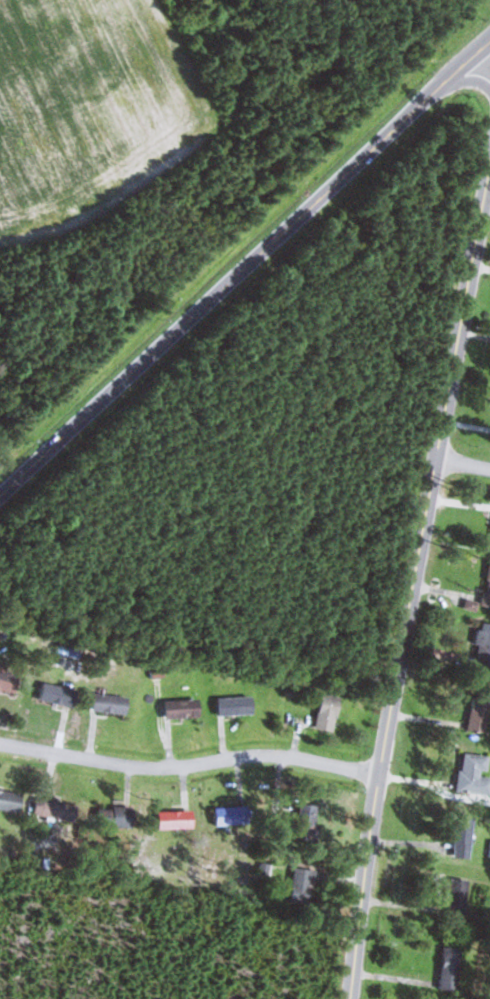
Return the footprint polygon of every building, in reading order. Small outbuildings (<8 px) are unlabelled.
[(485,622),(477,665),(489,668),(489,623),(485,622)] [(17,695),(21,675),(0,671),(0,691),(17,695)] [(76,707),(79,690),(43,684),(40,700),(76,707)] [(333,732),(343,698),(325,693),(315,727),(333,732)] [(489,732),(489,701),(489,695),(472,694),(470,731),(489,732)] [(129,714),(129,696),(94,695),(94,712),(129,714)] [(219,697),(219,715),(254,715),(254,697),(219,697)] [(165,718),(201,718),(201,700),(165,700),(165,718)] [(463,753),(458,791),(489,795),(489,777),(487,776),(489,756),(463,753)] [(22,811),(23,792),(0,791),(0,810),(22,811)] [(75,822),(79,805),(38,796),(34,814),(75,822)] [(320,840),(320,803),(298,803),(298,840),(320,840)] [(99,827),(135,827),(135,806),(99,806),(99,827)] [(215,806),(215,825),(245,825),(245,806),(215,806)] [(194,827),(194,811),(160,811),(160,827),(194,827)] [(456,857),(473,857),(473,819),(456,819),(456,857)] [(317,868),(296,866),(292,902),(313,904),(317,868)] [(451,914),(468,914),(468,878),(451,878),(451,914)] [(462,946),(443,946),(443,989),(462,989),(462,946)]
